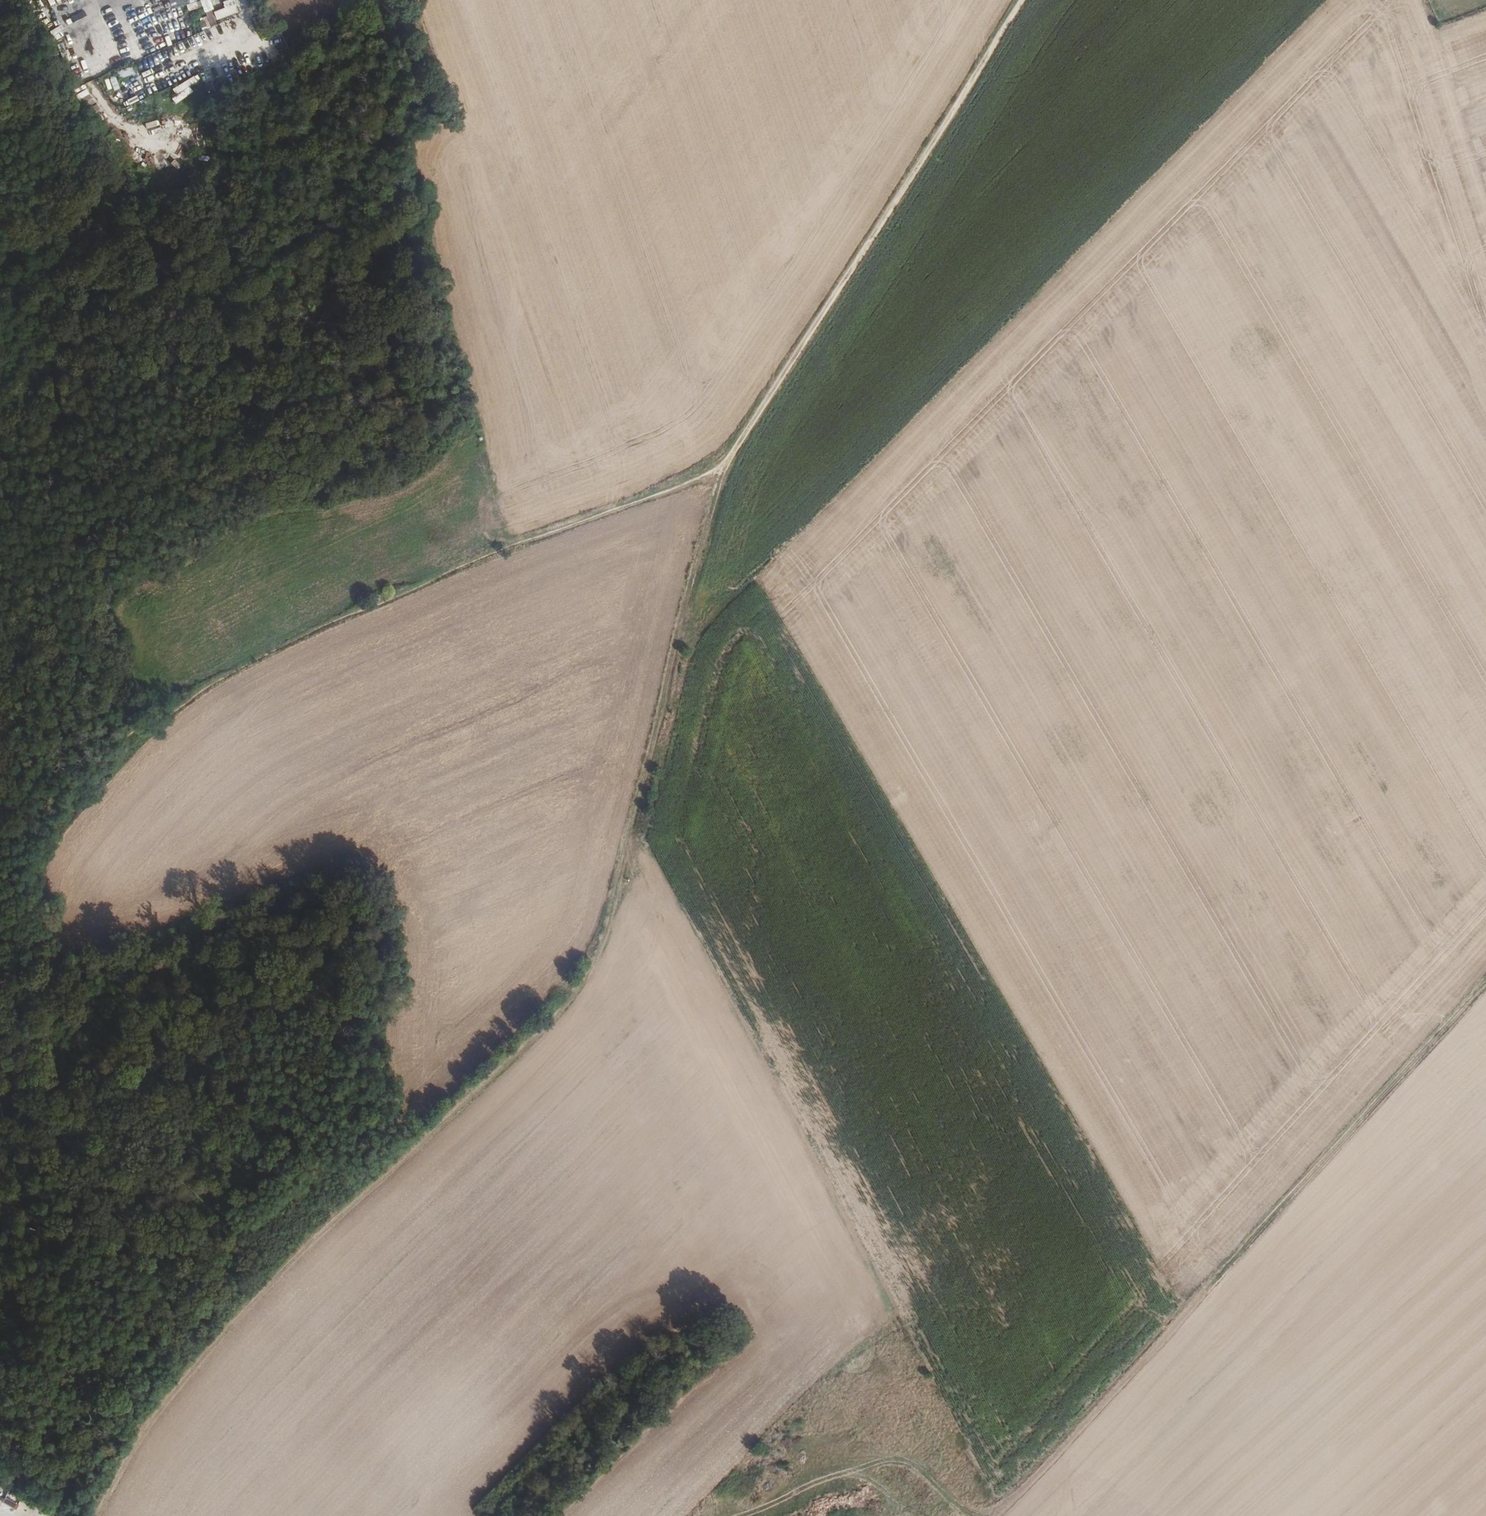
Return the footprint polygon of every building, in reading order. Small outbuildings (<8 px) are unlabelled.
[(55,40),(66,33),(61,24),(50,30),(55,40)] [(131,66),(116,71),(118,78),(134,73),(131,66)] [(112,170),(121,185),(133,177),(124,163),(112,170)]
